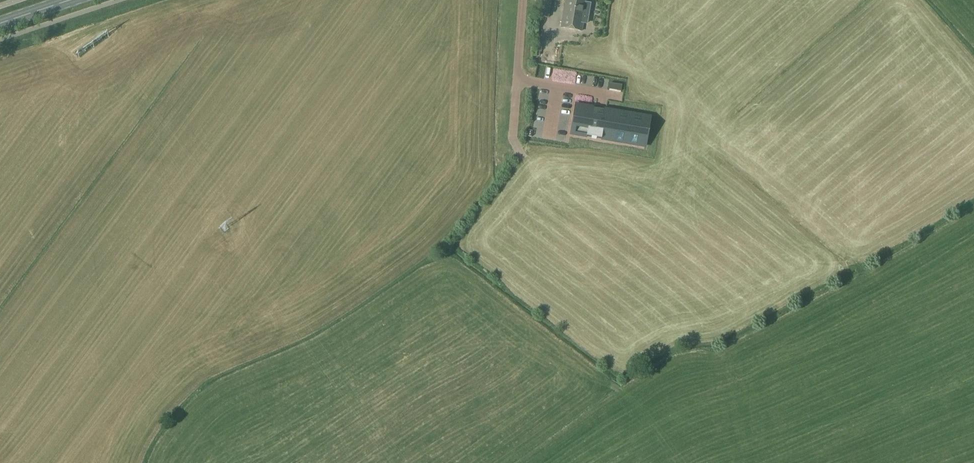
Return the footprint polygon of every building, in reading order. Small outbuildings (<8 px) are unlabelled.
[(561,28),(582,32),(584,19),(587,19),(590,3),(572,0),(566,0),(561,28)] [(543,83),(543,95),(555,95),(555,83),(543,83)] [(576,105),(571,135),(644,147),(649,117),(576,105)]
